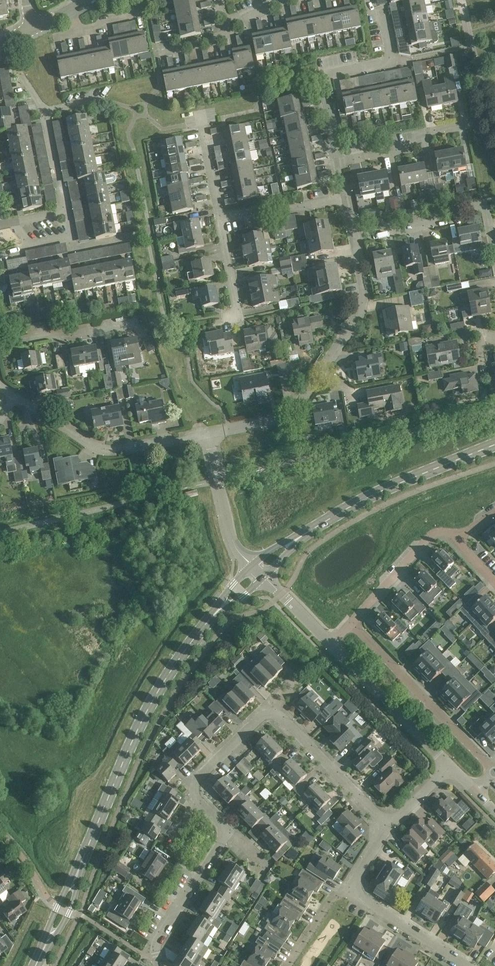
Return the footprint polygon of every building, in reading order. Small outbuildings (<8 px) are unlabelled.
[(0,1),(0,19),(9,17),(6,0),(4,0),(0,1)] [(194,0),(190,0),(174,3),(175,11),(173,12),(173,13),(196,8),(194,0)] [(405,11),(430,7),(429,0),(412,0),(403,2),(405,11)] [(430,7),(405,11),(407,20),(428,16),(433,15),(431,8),(430,8),(430,7)] [(196,8),(173,13),(174,15),(176,15),(177,21),(198,17),(196,8)] [(358,8),(349,10),(353,33),(354,32),(354,30),(362,29),(358,8)] [(349,10),(340,12),(344,32),(350,31),(351,33),(353,33),(349,10)] [(340,12),(331,13),(335,36),(336,36),(336,34),(344,32),(340,12)] [(331,13),(322,15),(326,36),(332,35),(333,37),(335,36),(331,13)] [(159,25),(158,15),(150,17),(152,26),(159,25)] [(322,15),(313,17),(317,40),(319,39),(319,38),(326,36),(322,15)] [(428,16),(407,20),(407,24),(408,28),(408,29),(429,25),(429,23),(428,16)] [(198,17),(177,21),(179,29),(177,29),(177,31),(199,26),(198,17)] [(313,17),(304,19),(308,40),(315,38),(316,40),(317,40),(313,17)] [(304,19),(295,21),(299,42),(300,44),(301,43),(301,41),(308,40),(304,19)] [(295,21),(286,22),(287,29),(290,44),(291,44),(292,43),(299,42),(295,21)] [(429,25),(408,29),(410,37),(435,33),(433,24),(431,24),(429,25)] [(181,39),(201,35),(199,26),(177,31),(177,33),(179,32),(181,39)] [(287,29),(279,31),(283,52),(292,50),(290,44),(287,29)] [(274,53),(282,52),(282,54),(283,54),(283,52),(279,31),(270,33),(274,53)] [(261,34),(266,58),(268,57),(268,55),(274,53),(270,33),(261,34)] [(430,34),(410,37),(411,41),(411,43),(412,46),(412,48),(425,45),(427,46),(436,44),(438,42),(437,34),(435,33),(430,34)] [(140,58),(141,58),(141,56),(148,54),(144,34),(135,35),(140,58)] [(266,58),(261,34),(252,36),(256,57),(264,56),(265,58),(266,58)] [(135,35),(126,37),(130,58),(137,56),(137,59),(140,58),(135,35)] [(123,59),(130,58),(126,37),(117,39),(122,62),(124,61),(123,59)] [(120,62),(122,62),(117,39),(108,41),(114,69),(116,69),(114,61),(120,60),(120,62)] [(101,51),(106,73),(108,73),(108,71),(114,69),(108,41),(110,49),(101,51)] [(254,69),(250,48),(241,50),(246,72),(248,72),(248,70),(254,69)] [(237,72),(243,71),(243,73),(246,72),(241,50),(233,52),(237,72)] [(92,52),(96,73),(104,71),(104,73),(106,73),(101,51),(92,52)] [(84,54),(88,76),(90,76),(90,74),(96,73),(92,52),(84,54)] [(233,52),(231,52),(233,60),(225,61),(230,84),(231,84),(231,82),(238,80),(237,72),(233,52)] [(75,56),(79,76),(86,75),(86,77),(88,76),(84,54),(75,56)] [(66,58),(70,80),(73,80),(72,78),(79,76),(75,56),(66,58)] [(454,56),(446,57),(448,70),(456,68),(454,56)] [(66,58),(57,59),(61,80),(68,78),(69,80),(70,80),(66,58)] [(225,61),(216,63),(220,84),(228,82),(228,84),(230,84),(225,61)] [(442,107),(439,88),(432,90),(430,81),(425,82),(423,74),(423,72),(421,63),(421,62),(413,64),(415,76),(417,88),(423,87),(427,109),(442,107)] [(216,63),(208,65),(212,87),(214,87),(213,85),(220,84),(216,63)] [(208,65),(199,66),(203,87),(210,86),(210,88),(212,87),(208,65)] [(199,66),(190,68),(194,91),(196,90),(196,88),(203,87),(199,66)] [(190,68),(181,70),(185,91),(192,89),(192,91),(194,91),(190,68)] [(185,91),(181,70),(172,71),(176,94),(178,94),(178,92),(185,91)] [(172,71),(163,73),(167,94),(174,93),(175,94),(176,94),(172,71)] [(439,88),(442,107),(457,104),(452,77),(445,78),(446,87),(439,88)] [(413,82),(405,84),(409,107),(411,106),(411,104),(417,102),(413,82)] [(407,107),(409,107),(405,84),(396,85),(400,106),(407,104),(407,107)] [(393,107),(400,106),(396,85),(387,87),(391,110),(393,110),(393,107)] [(389,111),(391,110),(387,87),(378,89),(382,109),(388,108),(389,111)] [(375,111),(382,109),(378,89),(369,91),(373,114),(376,113),(375,111)] [(372,114),(373,114),(369,91),(360,92),(364,113),(371,112),(372,114)] [(357,114),(364,113),(360,92),(351,94),(356,117),(358,117),(357,114)] [(354,118),(356,117),(351,94),(342,96),(343,103),(338,104),(340,116),(346,115),(346,116),(353,115),(354,118)] [(300,106),(298,98),(277,102),(279,109),(276,110),(277,111),(300,106)] [(281,119),(303,115),(303,114),(302,115),(300,106),(277,111),(277,113),(280,113),(281,119)] [(13,119),(11,108),(6,109),(0,111),(0,121),(13,119)] [(281,119),(281,120),(283,120),(284,126),(282,127),(283,128),(305,124),(303,115),(281,119)] [(67,120),(69,131),(89,127),(87,116),(67,120)] [(0,121),(0,132),(8,131),(8,130),(15,129),(15,128),(13,119),(0,121)] [(272,121),(267,122),(266,122),(267,130),(274,129),(272,121)] [(307,133),(305,124),(283,128),(283,130),(285,130),(286,137),(307,133)] [(247,125),(225,130),(226,139),(247,135),(245,128),(248,128),(247,125)] [(15,129),(8,130),(8,131),(10,140),(29,136),(27,126),(22,127),(15,128),(15,129)] [(69,131),(71,141),(91,137),(89,127),(69,131)] [(286,137),(288,145),(286,145),(286,146),(308,141),(307,133),(286,137)] [(247,135),(226,139),(228,148),(249,144),(247,135)] [(29,136),(10,140),(12,150),(18,149),(31,146),(29,136)] [(93,148),(91,137),(71,141),(73,152),(93,148)] [(181,139),(161,143),(163,152),(183,148),(181,139)] [(260,151),(268,149),(267,141),(258,143),(260,151)] [(290,154),(310,150),(308,141),(286,146),(287,149),(289,148),(290,154)] [(249,144),(228,148),(230,157),(250,153),(249,144)] [(18,149),(12,150),(14,160),(33,156),(31,146),(18,149)] [(95,157),(93,148),(73,152),(75,161),(95,157)] [(183,148),(163,152),(164,160),(185,157),(183,148)] [(289,163),(290,164),(312,159),(310,150),(290,154),(291,163),(289,163)] [(462,151),(448,154),(452,172),(459,171),(460,175),(466,174),(462,151)] [(250,153),(230,157),(232,166),(252,162),(250,153)] [(448,154),(435,156),(439,179),(445,178),(445,173),(452,172),(448,154)] [(33,156),(14,160),(16,170),(35,166),(33,156)] [(75,161),(76,171),(97,167),(95,157),(75,161)] [(185,157),(164,160),(165,162),(166,169),(186,165),(185,158),(185,157)] [(292,166),(293,172),(314,168),(312,159),(290,164),(290,166),(292,166)] [(252,162),(232,166),(233,175),(254,171),(252,162)] [(186,165),(166,169),(166,171),(168,178),(188,174),(187,167),(186,165)] [(35,166),(16,170),(18,180),(37,177),(35,166)] [(423,166),(410,169),(413,186),(420,185),(421,192),(429,191),(430,195),(431,195),(433,206),(438,205),(437,198),(434,186),(427,187),(423,166)] [(97,167),(76,171),(78,181),(84,180),(84,179),(98,177),(99,176),(97,167)] [(295,180),(293,181),(293,182),(295,182),(316,178),(314,168),(293,172),(295,180)] [(407,187),(413,186),(410,169),(398,171),(402,196),(409,194),(407,187)] [(254,171),(233,175),(235,183),(256,179),(258,179),(257,177),(255,178),(254,171)] [(371,176),(375,196),(376,196),(377,202),(384,200),(383,194),(388,193),(385,173),(371,176)] [(168,178),(166,178),(168,188),(188,184),(187,181),(189,181),(188,174),(168,178)] [(84,180),(86,190),(107,186),(105,175),(99,176),(98,177),(84,179),(84,180)] [(361,198),(375,196),(371,176),(358,178),(361,198)] [(19,181),(12,183),(13,191),(20,190),(39,187),(37,177),(18,180),(19,181)] [(295,182),(293,182),(293,184),(295,184),(297,191),(298,191),(301,190),(317,186),(316,178),(295,182)] [(468,179),(466,180),(468,192),(476,190),(474,178),(468,179)] [(256,179),(235,183),(237,192),(257,188),(256,181),(258,181),(258,179),(256,179)] [(188,184),(168,188),(169,197),(189,193),(188,186),(188,184)] [(443,184),(434,186),(437,198),(445,196),(443,184)] [(86,190),(88,200),(109,196),(107,186),(86,190)] [(39,187),(20,190),(23,200),(41,197),(39,187)] [(257,188),(237,192),(239,202),(259,198),(261,197),(261,195),(259,195),(257,188)] [(189,193),(169,197),(171,206),(191,202),(189,193)] [(88,200),(90,210),(110,205),(109,196),(88,200)] [(41,197),(23,200),(25,211),(43,207),(41,197)] [(396,200),(390,201),(393,214),(399,213),(397,201),(397,200),(396,200)] [(403,200),(397,201),(399,213),(405,211),(403,200)] [(191,202),(171,206),(173,215),(193,211),(191,202)] [(90,210),(92,220),(112,216),(110,205),(90,210)] [(378,209),(365,211),(367,219),(380,217),(378,209)] [(92,220),(94,230),(114,226),(112,216),(92,220)] [(161,219),(154,221),(155,227),(167,224),(166,218),(161,219)] [(184,222),(174,224),(175,231),(182,230),(184,238),(201,235),(200,231),(203,230),(202,223),(199,223),(198,222),(191,223),(185,225),(184,222)] [(296,222),(284,224),(285,231),(297,229),(296,222)] [(306,242),(330,238),(327,223),(304,227),(306,242)] [(284,224),(273,226),(274,235),(285,233),(284,224)] [(94,230),(96,240),(116,236),(114,226),(94,230)] [(459,239),(452,241),(455,254),(463,253),(483,249),(479,227),(458,231),(460,239),(459,239)] [(184,238),(177,239),(178,248),(180,254),(195,251),(194,249),(203,247),(201,235),(184,238)] [(241,248),(243,254),(277,248),(276,245),(269,246),(268,243),(263,244),(261,235),(243,239),(245,247),(241,248)] [(333,252),(330,238),(306,242),(309,254),(309,257),(315,255),(333,252)] [(445,243),(429,246),(432,259),(433,259),(434,265),(448,263),(447,256),(447,255),(454,254),(452,246),(445,247),(445,243)] [(277,249),(277,248),(243,254),(244,261),(247,260),(249,268),(268,264),(266,257),(271,256),(270,250),(277,249)] [(423,275),(424,274),(423,269),(421,256),(417,256),(416,248),(402,251),(405,269),(413,267),(415,276),(423,275)] [(390,253),(373,256),(377,280),(393,277),(395,277),(394,271),(390,253)] [(173,256),(161,258),(163,266),(174,263),(173,256)] [(303,256),(290,258),(290,257),(289,257),(291,267),(304,264),(303,256)] [(279,259),(281,268),(291,266),(289,257),(279,259)] [(69,261),(59,263),(63,283),(72,281),(73,281),(71,273),(72,272),(69,261)] [(132,261),(121,263),(125,283),(136,281),(132,261)] [(194,273),(187,274),(189,281),(196,280),(213,277),(210,261),(193,264),(194,273)] [(59,263),(50,265),(54,285),(63,283),(59,263)] [(121,263),(111,265),(115,285),(125,283),(121,263)] [(174,263),(163,266),(164,272),(176,269),(174,263)] [(304,264),(291,267),(292,273),(306,271),(304,264)] [(43,287),(39,267),(35,268),(34,265),(28,266),(30,275),(33,289),(34,289),(43,287)] [(50,265),(39,267),(43,287),(54,285),(50,265)] [(111,265),(102,267),(106,287),(115,285),(111,265)] [(293,276),(291,267),(291,266),(281,268),(282,276),(287,275),(288,277),(293,276)] [(317,276),(318,283),(338,279),(336,266),(318,269),(308,271),(309,278),(317,276)] [(102,267),(92,269),(96,289),(106,287),(102,267)] [(92,269),(82,271),(86,291),(96,289),(92,269)] [(492,276),(491,269),(479,271),(480,278),(492,276)] [(405,294),(404,291),(400,270),(394,271),(395,277),(393,277),(397,296),(405,294)] [(72,281),(74,293),(86,291),(82,271),(72,272),(71,273),(73,281),(72,281)] [(30,275),(20,277),(24,297),(35,295),(34,289),(33,289),(30,275)] [(430,278),(432,289),(434,288),(441,287),(439,276),(436,277),(430,278)] [(24,297),(20,277),(10,279),(13,295),(9,296),(11,305),(25,302),(24,297)] [(249,283),(251,296),(274,291),(273,287),(275,286),(274,278),(249,283)] [(424,279),(423,279),(425,290),(432,289),(430,278),(424,279)] [(308,297),(310,305),(322,302),(321,296),(341,292),(338,279),(318,283),(320,290),(312,291),(313,296),(310,296),(310,297),(308,297)] [(458,284),(447,286),(448,293),(460,290),(458,284)] [(189,295),(188,288),(175,290),(177,298),(189,295)] [(432,289),(428,290),(429,297),(436,295),(434,288),(432,289)] [(199,292),(193,293),(194,300),(201,299),(202,307),(219,304),(216,289),(199,292)] [(470,306),(489,302),(487,290),(461,295),(462,302),(471,300),(472,305),(470,306)] [(274,291),(251,296),(254,308),(279,304),(277,295),(275,295),(274,291)] [(300,307),(298,299),(297,292),(295,292),(295,295),(294,297),(291,297),(291,300),(287,301),(289,309),(300,307)] [(424,305),(421,292),(409,294),(411,307),(424,305)] [(489,302),(470,306),(472,312),(462,314),(463,320),(489,315),(487,304),(489,303),(489,302)] [(389,327),(387,327),(388,336),(395,335),(395,337),(398,336),(397,335),(412,332),(407,309),(407,308),(387,311),(387,312),(389,327)] [(295,326),(293,327),(295,338),(298,337),(300,346),(313,344),(311,333),(315,333),(315,330),(323,328),(321,316),(308,318),(308,319),(305,320),(305,318),(303,317),(299,317),(297,320),(297,321),(294,321),(295,326)] [(464,322),(450,325),(451,332),(465,329),(464,322)] [(431,326),(423,327),(425,336),(432,334),(433,334),(431,326)] [(245,332),(248,352),(279,346),(277,334),(271,335),(272,333),(271,330),(269,327),(264,328),(264,329),(245,332)] [(223,336),(223,333),(206,336),(208,346),(211,346),(213,357),(234,353),(230,335),(223,336)] [(409,348),(422,345),(420,338),(408,340),(409,348)] [(137,340),(124,342),(129,366),(142,364),(141,362),(144,362),(143,355),(140,356),(137,340)] [(122,367),(129,366),(124,342),(112,345),(116,368),(116,369),(117,373),(111,374),(111,375),(114,389),(115,389),(116,390),(123,388),(123,387),(120,373),(123,373),(122,367)] [(407,343),(400,344),(401,352),(409,351),(407,343)] [(439,345),(427,347),(429,357),(431,367),(447,364),(447,365),(460,363),(457,344),(439,347),(439,345)] [(96,347),(84,350),(87,366),(95,365),(97,373),(105,372),(102,356),(98,357),(96,347)] [(291,348),(284,349),(286,359),(293,358),(291,348)] [(80,368),(87,366),(84,350),(71,352),(72,356),(68,356),(69,362),(70,362),(73,378),(81,376),(80,368)] [(23,359),(18,360),(20,369),(24,368),(25,370),(42,367),(40,353),(22,357),(23,359)] [(58,370),(65,368),(62,355),(56,356),(58,370)] [(361,366),(358,367),(360,382),(381,378),(378,365),(382,364),(381,356),(360,361),(361,366)] [(249,359),(241,360),(243,372),(251,371),(251,370),(254,369),(252,363),(250,364),(249,359)] [(294,375),(292,367),(291,364),(277,367),(279,378),(294,375)] [(443,378),(441,372),(428,375),(429,381),(443,378)] [(451,380),(443,381),(445,392),(461,389),(461,390),(462,390),(462,395),(479,392),(476,375),(468,376),(467,373),(451,376),(451,380)] [(248,383),(241,384),(244,403),(259,400),(260,405),(268,403),(265,390),(269,389),(266,375),(247,379),(248,383)] [(37,381),(30,382),(31,388),(38,387),(39,395),(56,392),(54,378),(37,381)] [(371,402),(357,405),(360,419),(375,416),(374,410),(386,408),(387,414),(391,413),(402,411),(401,405),(403,405),(400,386),(369,392),(371,402)] [(132,387),(124,388),(126,399),(134,398),(132,387)] [(124,388),(123,388),(116,390),(118,401),(126,399),(124,388)] [(69,391),(57,393),(59,400),(71,397),(69,391)] [(139,398),(137,401),(137,406),(140,424),(158,421),(159,424),(166,423),(162,401),(146,405),(145,400),(142,397),(139,398)] [(119,406),(92,412),(92,413),(95,430),(110,427),(110,429),(123,427),(119,407),(119,406)] [(343,426),(340,413),(334,414),(333,406),(313,409),(316,425),(318,425),(319,429),(332,427),(332,428),(343,426)] [(347,428),(339,429),(340,437),(348,435),(347,428)] [(15,484),(16,489),(25,488),(23,479),(22,472),(19,458),(13,459),(9,439),(0,441),(0,465),(6,463),(7,467),(14,466),(16,471),(13,472),(16,484),(15,484)] [(52,481),(49,464),(42,465),(42,462),(40,462),(38,450),(24,453),(26,466),(29,465),(30,473),(41,471),(43,482),(52,481)] [(62,459),(54,460),(54,461),(59,487),(96,480),(96,476),(95,472),(86,474),(84,464),(80,465),(78,459),(78,458),(70,460),(70,462),(63,464),(62,460),(62,459)] [(432,560),(442,570),(436,576),(450,589),(456,584),(451,578),(459,571),(453,565),(454,565),(448,559),(449,557),(444,551),(442,553),(440,551),(432,560)] [(434,600),(442,592),(436,586),(437,586),(431,580),(432,578),(427,572),(425,574),(424,572),(415,581),(425,592),(419,597),(429,606),(435,601),(434,600)] [(486,586),(482,582),(474,589),(479,593),(486,586)] [(411,605),(401,594),(392,603),(394,604),(392,606),(398,612),(399,610),(405,616),(406,616),(411,622),(419,614),(420,615),(426,609),(417,600),(411,605)] [(465,605),(459,611),(465,617),(465,616),(473,625),(493,606),(493,605),(494,604),(489,598),(487,599),(485,597),(474,607),(469,602),(465,605)] [(465,605),(469,602),(470,601),(466,597),(461,601),(465,605)] [(458,611),(465,605),(461,601),(460,600),(453,606),(458,611)] [(473,625),(481,633),(480,633),(486,639),(494,631),(494,630),(491,625),(494,621),(494,606),(494,607),(493,606),(473,625)] [(383,614),(374,623),(376,625),(374,626),(380,632),(381,631),(387,636),(393,642),(401,634),(402,635),(408,629),(398,620),(393,625),(383,614)] [(449,620),(445,624),(449,628),(453,624),(449,620)] [(436,623),(432,627),(436,631),(441,627),(436,623)] [(486,639),(491,645),(491,644),(494,649),(494,631),(486,639)] [(262,633),(258,638),(264,644),(268,640),(262,633)] [(435,647),(429,641),(419,650),(424,655),(414,666),(416,668),(414,669),(420,675),(421,673),(422,674),(442,655),(434,647),(435,647)] [(419,641),(415,645),(420,649),(423,645),(419,641)] [(258,655),(254,659),(260,665),(274,679),(283,670),(280,668),(274,661),(278,657),(268,646),(260,654),(258,655)] [(240,655),(232,663),(235,666),(243,659),(240,655)] [(427,683),(429,681),(431,683),(441,673),(446,678),(456,668),(450,663),(442,655),(422,674),(423,675),(422,677),(427,683)] [(249,664),(241,672),(251,683),(256,679),(262,685),(265,688),(274,679),(260,665),(254,659),(250,663),(249,664)] [(480,671),(485,676),(490,672),(484,667),(480,671)] [(461,674),(456,668),(446,678),(451,683),(440,693),(442,695),(441,696),(446,702),(448,701),(449,702),(468,682),(461,674)] [(232,693),(246,706),(255,698),(245,688),(250,684),(240,674),(232,682),(237,688),(232,693)] [(476,690),(468,682),(449,702),(450,702),(448,704),(454,710),(455,708),(457,710),(468,700),(473,705),(482,696),(477,690),(476,690)] [(224,694),(215,703),(224,711),(228,707),(233,712),(237,715),(246,706),(232,693),(227,698),(224,694)] [(307,697),(297,707),(312,723),(316,719),(323,726),(334,715),(343,706),(338,701),(329,711),(326,708),(322,712),(307,697)] [(349,700),(344,706),(348,709),(353,704),(349,700)] [(214,713),(206,720),(219,733),(223,728),(222,727),(225,724),(218,717),(224,711),(215,703),(215,702),(208,708),(214,713)] [(340,751),(354,738),(344,727),(346,724),(337,715),(334,718),(334,717),(323,727),(333,737),(329,740),(340,751)] [(204,733),(210,739),(213,737),(214,738),(219,733),(206,720),(203,717),(195,724),(192,720),(189,723),(186,727),(191,733),(194,735),(198,739),(204,733)] [(482,717),(474,725),(474,724),(469,729),(478,737),(482,733),(493,744),(494,743),(494,744),(494,730),(487,722),(482,717)] [(378,729),(373,733),(378,738),(383,734),(378,729)] [(188,738),(180,746),(193,758),(201,751),(197,747),(201,742),(198,739),(194,735),(191,733),(187,737),(188,738)] [(263,756),(275,744),(267,736),(255,748),(263,756)] [(361,773),(369,765),(373,769),(384,759),(377,752),(379,751),(376,748),(375,748),(367,740),(357,750),(362,754),(352,764),(361,773)] [(180,746),(177,743),(169,750),(167,748),(163,752),(167,757),(177,766),(181,762),(185,766),(193,759),(180,746)] [(283,752),(275,744),(263,756),(270,764),(269,765),(273,769),(283,760),(279,756),(283,752)] [(240,762),(250,772),(254,768),(249,763),(253,759),(249,755),(245,759),(244,758),(240,762)] [(378,768),(382,773),(372,784),(384,796),(395,785),(398,788),(403,783),(400,780),(401,779),(390,768),(396,763),(390,756),(378,768)] [(164,762),(156,770),(162,777),(168,783),(176,775),(172,771),(177,766),(167,757),(163,761),(164,762)] [(274,770),(270,773),(275,777),(276,776),(283,783),(286,780),(299,768),(291,760),(287,764),(283,760),(273,769),(274,770)] [(245,777),(250,772),(240,762),(236,767),(245,777)] [(293,789),(297,794),(307,784),(303,780),(307,776),(299,768),(286,780),(294,788),(293,789)] [(156,770),(152,773),(159,780),(162,777),(156,770)] [(257,772),(253,776),(257,779),(260,783),(264,779),(257,772)] [(221,797),(233,785),(226,777),(213,789),(221,797)] [(163,795),(159,802),(174,812),(180,802),(175,799),(178,794),(167,787),(163,784),(158,792),(163,795)] [(311,788),(307,784),(297,794),(301,798),(303,797),(310,805),(323,792),(315,784),(311,788)] [(246,796),(247,796),(251,792),(246,787),(241,792),(233,785),(221,797),(229,805),(233,801),(237,805),(246,796)] [(323,792),(310,805),(318,812),(317,814),(321,818),(329,810),(331,809),(327,804),(331,800),(323,792)] [(237,813),(245,821),(257,809),(250,801),(251,800),(247,796),(246,796),(237,805),(241,809),(237,813)] [(279,802),(284,807),(288,802),(283,797),(279,802)] [(134,799),(130,804),(138,809),(142,804),(134,799)] [(451,799),(446,804),(442,800),(432,809),(445,823),(451,817),(456,823),(465,814),(451,799)] [(152,811),(148,816),(160,823),(163,818),(168,821),(174,812),(159,802),(153,811),(152,811)] [(265,817),(257,809),(245,821),(252,829),(256,825),(261,830),(270,820),(266,816),(265,817)] [(321,818),(318,821),(322,824),(333,814),(329,810),(321,818)] [(351,846),(362,835),(356,829),(361,824),(348,810),(337,821),(345,830),(340,834),(351,846)] [(270,820),(261,830),(265,834),(261,838),(269,846),(281,833),(285,830),(278,822),(281,818),(277,814),(270,820)] [(141,830),(140,831),(151,838),(155,841),(161,831),(156,828),(160,823),(148,816),(145,821),(146,822),(146,823),(141,820),(137,827),(141,830)] [(411,829),(412,830),(413,830),(424,842),(425,843),(425,842),(429,837),(434,843),(445,833),(435,823),(430,828),(422,820),(412,829),(411,829)] [(285,830),(269,846),(276,854),(280,850),(285,854),(294,844),(297,842),(285,830)] [(421,847),(425,843),(424,842),(413,830),(412,830),(403,840),(411,848),(406,853),(416,863),(426,853),(421,847)] [(140,831),(135,839),(146,846),(151,838),(140,831)] [(459,860),(465,867),(470,862),(488,880),(494,873),(494,864),(475,844),(464,855),(459,860)] [(291,848),(286,855),(293,860),(298,854),(291,848)] [(449,850),(439,859),(444,865),(454,855),(449,850)] [(150,852),(144,862),(161,873),(167,862),(150,852)] [(333,880),(341,868),(324,858),(319,866),(312,861),(307,870),(325,882),(328,877),(333,880)] [(433,869),(433,868),(426,879),(423,883),(431,888),(441,873),(439,872),(444,865),(439,859),(433,869)] [(130,870),(119,862),(114,870),(125,878),(130,870)] [(137,872),(154,883),(161,873),(144,862),(141,866),(139,865),(137,865),(135,866),(134,867),(134,869),(135,871),(137,872)] [(387,862),(380,873),(397,884),(402,877),(408,881),(414,873),(406,868),(404,872),(387,862)] [(230,863),(224,873),(239,882),(245,873),(230,863)] [(296,887),(311,896),(314,891),(318,893),(323,883),(303,870),(299,876),(302,878),(296,887)] [(7,890),(3,885),(9,880),(2,871),(0,872),(0,896),(7,890)] [(231,897),(236,901),(240,895),(233,891),(239,882),(224,873),(218,882),(223,885),(220,890),(231,897)] [(397,884),(380,873),(373,884),(384,891),(379,897),(392,906),(400,894),(393,890),(397,884)] [(418,880),(416,884),(421,888),(423,883),(426,879),(421,876),(418,880)] [(256,880),(249,891),(254,895),(255,893),(259,895),(265,886),(256,880)] [(484,903),(494,891),(487,883),(475,894),(484,903)] [(125,894),(120,902),(135,912),(141,903),(142,904),(146,899),(126,886),(123,892),(125,894)] [(307,902),(311,896),(296,887),(290,896),(287,894),(283,900),(304,913),(310,904),(307,902)] [(212,892),(206,901),(221,911),(227,902),(228,903),(231,897),(220,890),(217,895),(212,892)] [(437,901),(440,896),(431,890),(427,895),(417,912),(426,918),(437,901)] [(457,890),(449,902),(457,907),(462,899),(465,894),(457,890)] [(465,894),(462,899),(467,903),(473,894),(467,890),(465,894)] [(11,923),(27,911),(21,904),(26,900),(19,891),(8,899),(12,905),(2,912),(11,923)] [(283,900),(280,906),(279,905),(273,914),(277,916),(292,926),(296,920),(299,922),(304,913),(283,900)] [(202,919),(201,919),(212,925),(215,927),(218,930),(222,924),(215,920),(221,911),(206,901),(200,911),(205,914),(202,919)] [(447,907),(437,901),(426,918),(436,924),(447,907)] [(108,915),(107,917),(125,928),(130,921),(135,912),(120,902),(114,911),(111,909),(108,915)] [(460,919),(450,934),(462,941),(473,925),(466,921),(473,911),(461,904),(454,915),(460,919)] [(292,926),(277,916),(273,914),(272,913),(267,922),(268,923),(265,929),(267,931),(265,935),(282,946),(285,942),(285,943),(291,933),(288,931),(292,926)] [(215,927),(212,925),(201,919),(202,919),(199,917),(193,926),(209,937),(209,936),(215,927)] [(473,925),(462,941),(474,949),(478,942),(486,947),(494,935),(494,934),(481,926),(479,929),(473,925)] [(203,945),(209,937),(193,926),(187,936),(191,938),(200,944),(200,943),(203,945)] [(230,929),(226,934),(232,937),(232,938),(235,932),(230,929)] [(377,933),(371,929),(369,932),(365,929),(362,934),(358,931),(352,942),(355,944),(352,949),(363,955),(377,933)] [(363,955),(373,962),(376,958),(379,960),(386,949),(383,947),(386,943),(381,940),(383,937),(377,933),(363,955)] [(4,952),(8,957),(14,945),(6,935),(0,939),(0,955),(4,952)] [(223,941),(221,944),(225,947),(231,938),(226,935),(223,941)] [(253,954),(268,964),(272,958),(275,960),(280,950),(282,946),(265,935),(262,939),(260,937),(256,943),(259,945),(253,954)] [(198,955),(203,959),(209,949),(203,945),(200,943),(200,944),(191,938),(185,947),(198,955)] [(114,965),(125,965),(127,961),(119,956),(123,951),(113,945),(110,951),(104,960),(114,965)] [(185,947),(179,956),(192,964),(195,965),(199,965),(203,959),(198,955),(185,947)] [(404,950),(402,953),(397,950),(395,955),(391,952),(384,963),(388,965),(387,965),(402,965),(410,954),(404,950)] [(268,964),(253,954),(247,963),(244,961),(241,965),(266,965),(268,964)] [(418,964),(414,961),(416,958),(410,954),(402,965),(417,965),(418,964)] [(179,956),(173,965),(174,965),(195,965),(192,964),(179,956)]
